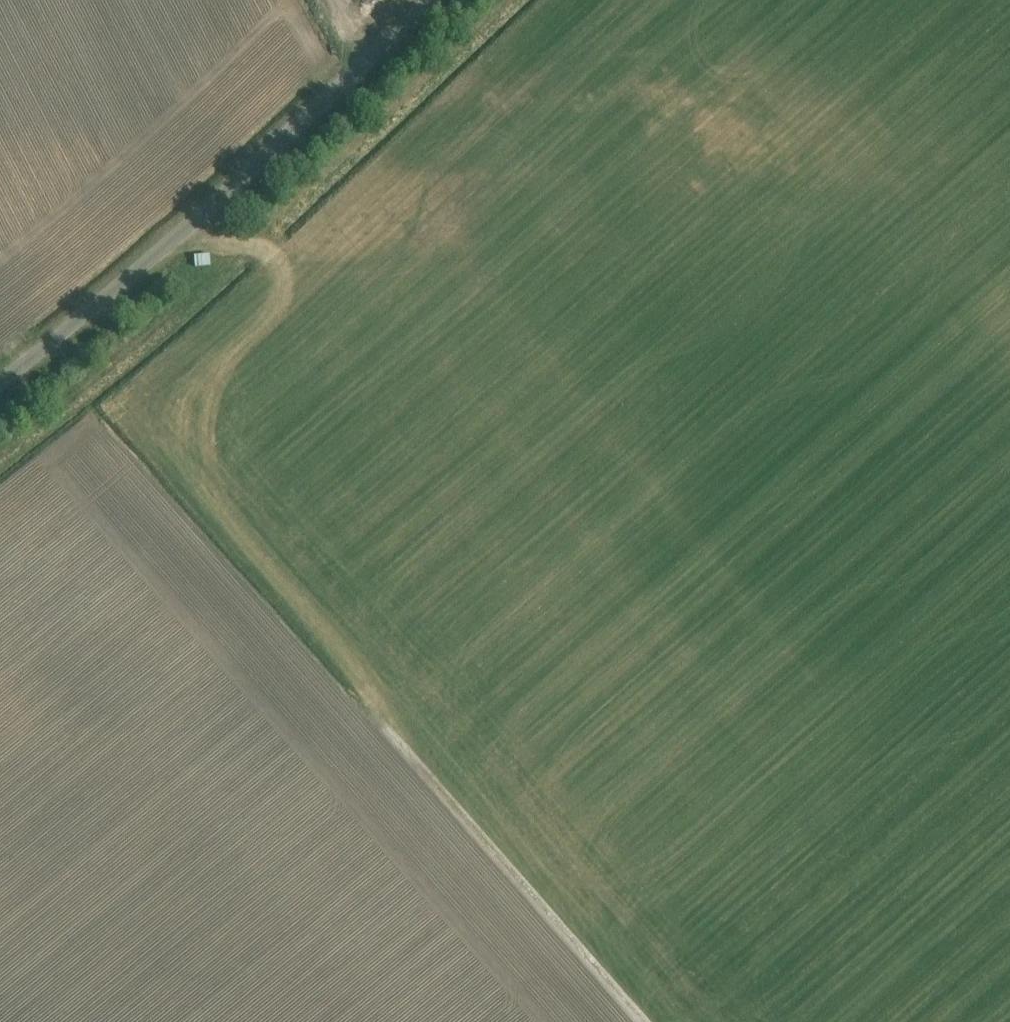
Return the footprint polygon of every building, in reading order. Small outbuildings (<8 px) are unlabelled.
[(209,267),(226,263),(223,250),(206,253),(209,267)]
